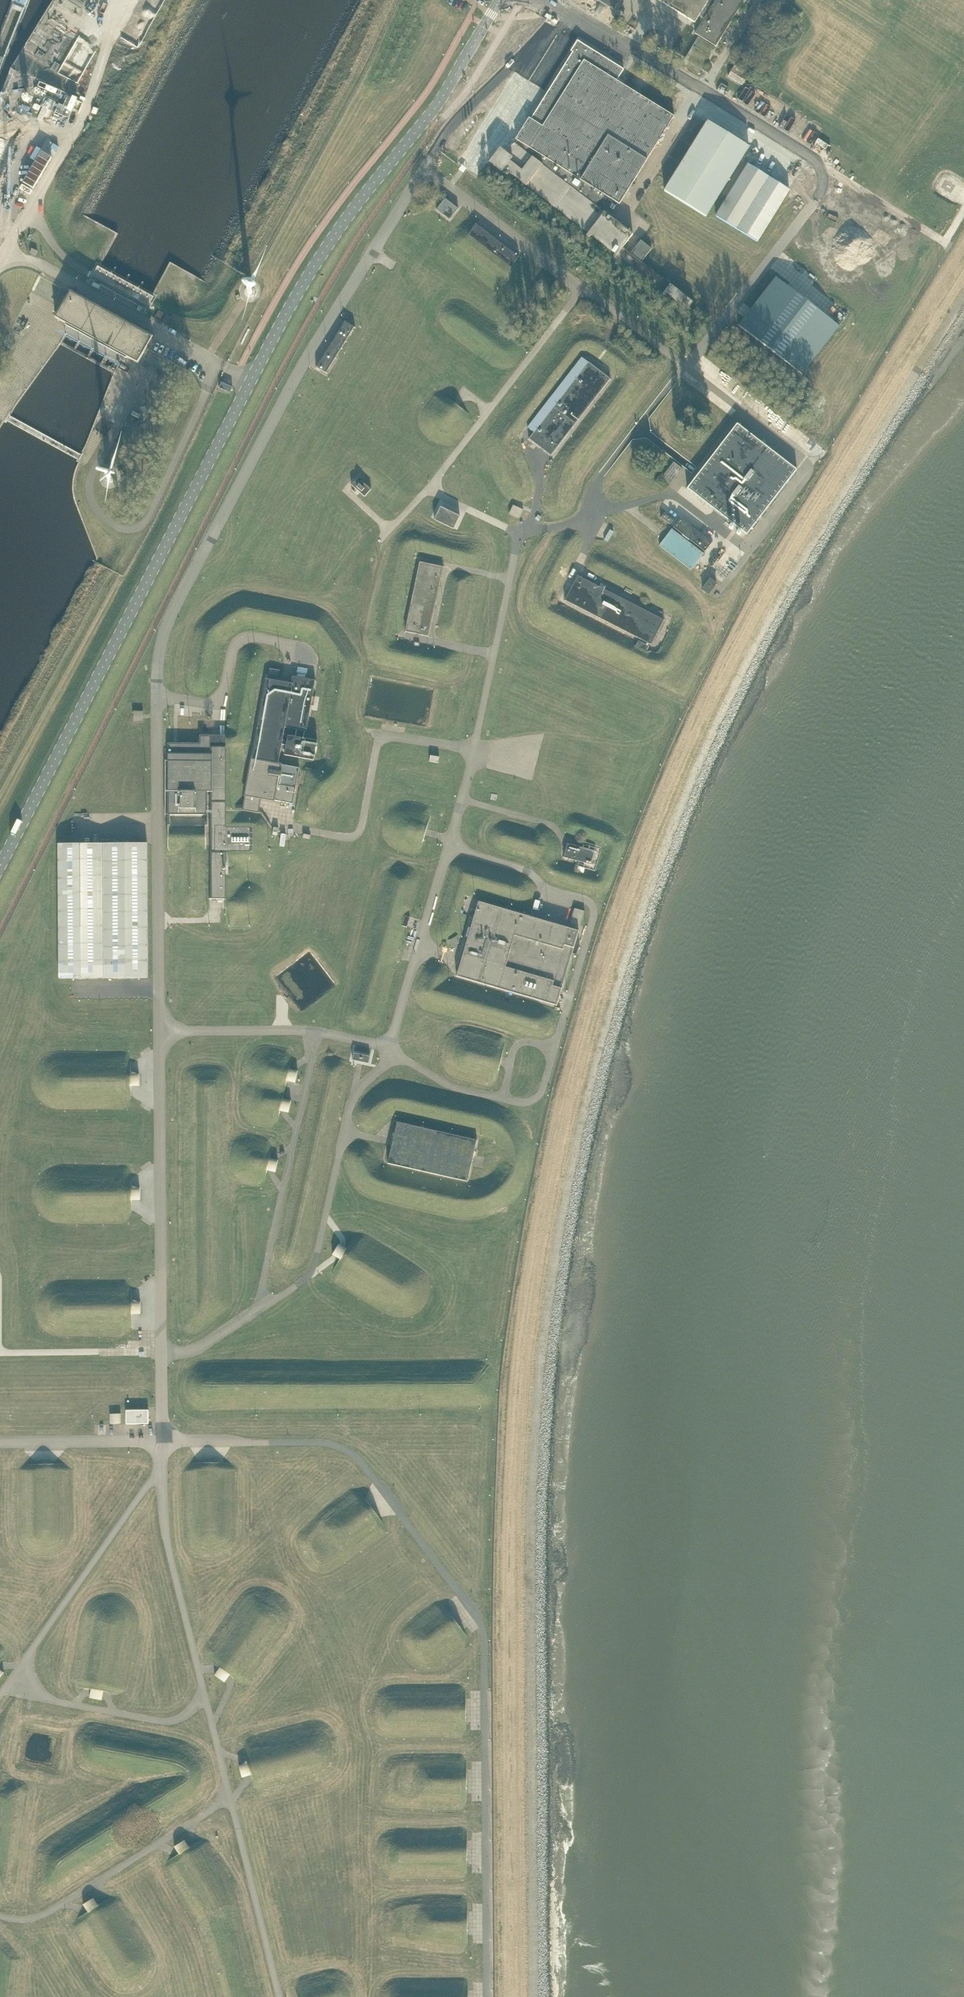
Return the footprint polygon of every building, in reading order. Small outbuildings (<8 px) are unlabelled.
[(619,0),(601,0),(614,8),(619,0)] [(704,19),(711,8),(707,5),(708,2),(707,1),(706,0),(659,0),(695,23),(700,16),(704,19)] [(711,8),(704,19),(700,26),(695,33),(716,47),(722,38),(724,41),(725,40),(727,38),(727,37),(728,35),(728,34),(725,33),(740,9),(745,0),(716,0),(715,1),(711,8)] [(600,4),(594,13),(600,16),(605,8),(600,4)] [(707,61),(708,59),(712,54),(713,52),(714,51),(716,48),(699,37),(699,38),(685,59),(682,64),(699,74),(701,71),(702,69),(703,68),(706,62),(707,61)] [(521,132),(517,139),(516,139),(518,140),(516,144),(514,142),(507,153),(501,148),(495,155),(490,162),(502,172),(505,168),(508,171),(506,173),(508,175),(510,172),(589,233),(587,235),(590,238),(592,235),(616,254),(614,256),(615,257),(617,255),(665,292),(663,294),(665,295),(667,293),(680,303),(688,309),(693,302),(672,285),(642,262),(652,249),(641,240),(631,254),(623,247),(633,234),(601,209),(608,197),(620,204),(671,122),(675,116),(625,85),(617,81),(625,69),(578,40),(571,51),(573,52),(531,119),(530,118),(521,132)] [(734,68),(729,76),(736,81),(743,85),(749,76),(749,75),(743,71),(735,66),(734,68)] [(708,121),(693,146),(693,147),(692,147),(682,163),(682,164),(681,164),(672,180),(671,181),(665,191),(706,217),(722,192),(750,147),(729,134),(708,121)] [(717,216),(737,229),(769,177),(759,170),(749,164),(728,197),(716,216),(717,216)] [(769,177),(737,229),(758,242),(790,190),(779,183),(769,177)] [(847,188),(844,193),(862,205),(865,200),(847,188)] [(437,210),(450,220),(459,209),(446,198),(437,210)] [(845,211),(836,205),(827,219),(836,225),(845,211)] [(465,239),(507,272),(512,266),(520,256),(519,255),(518,256),(514,253),(515,252),(514,251),(513,252),(501,243),(502,242),(501,241),(501,242),(495,238),(496,237),(495,236),(494,237),(491,235),(482,228),(483,227),(482,227),(481,228),(477,224),(478,223),(477,223),(476,224),(469,233),(465,239)] [(79,295),(139,328),(143,321),(146,316),(154,300),(156,297),(158,295),(156,293),(153,292),(142,286),(142,285),(142,286),(144,283),(144,282),(143,281),(142,281),(142,282),(140,285),(141,285),(140,285),(128,278),(129,278),(130,276),(130,274),(129,274),(128,275),(127,277),(127,278),(115,271),(116,268),(117,267),(116,266),(115,267),(113,270),(114,270),(113,270),(102,264),(100,263),(97,262),(96,264),(94,267),(92,271),(86,282),(83,288),(79,295)] [(788,286),(777,278),(753,309),(749,314),(746,319),(740,326),(803,375),(840,326),(788,286)] [(147,348),(154,336),(139,328),(79,295),(71,291),(58,314),(56,318),(68,324),(128,357),(139,363),(147,348)] [(345,322),(344,323),(341,328),(340,327),(340,328),(341,329),(337,335),(336,334),(336,335),(337,336),(336,337),(333,342),(332,341),(331,342),(333,343),(327,352),(326,351),(325,352),(326,353),(318,366),(317,366),(316,367),(317,367),(317,368),(321,370),(328,374),(328,373),(327,372),(336,358),(337,359),(337,358),(336,358),(338,356),(342,349),(343,349),(343,348),(342,348),(346,342),(347,342),(348,341),(347,341),(350,335),(351,335),(352,334),(351,334),(355,328),(356,328),(345,321),(344,321),(345,322)] [(128,357),(68,324),(65,329),(63,333),(66,334),(61,344),(114,373),(120,364),(124,366),(126,362),(128,357)] [(602,372),(600,370),(589,362),(585,360),(582,357),(528,427),(531,430),(534,432),(529,439),(551,456),(611,379),(602,372)] [(454,402),(452,400),(440,416),(449,423),(462,407),(459,405),(457,404),(454,402)] [(797,470),(738,424),(723,443),(695,479),(688,488),(721,514),(747,534),(797,470)] [(674,462),(662,478),(670,484),(683,469),(674,462)] [(355,481),(352,485),(354,487),(358,490),(361,493),(365,497),(372,489),(362,480),(360,482),(358,484),(355,481)] [(524,510),(514,505),(509,514),(519,519),(524,510)] [(435,519),(454,529),(460,516),(453,512),(452,514),(441,509),(442,507),(441,506),(435,519)] [(661,517),(670,524),(674,520),(664,513),(661,517)] [(713,542),(698,531),(681,518),(674,527),(705,552),(713,542)] [(698,561),(704,553),(673,528),(671,531),(669,533),(668,534),(666,537),(664,539),(662,543),(660,545),(691,570),(693,567),(698,561)] [(406,632),(419,634),(430,637),(435,609),(436,605),(440,586),(444,567),(432,564),(420,562),(406,632)] [(665,620),(611,592),(578,575),(571,588),(565,600),(652,645),(665,620)] [(707,583),(706,585),(703,589),(709,594),(710,592),(713,589),(716,585),(717,583),(711,579),(707,583)] [(649,646),(650,646),(639,640),(636,645),(647,651),(647,650),(648,648),(649,646)] [(316,681),(316,680),(293,676),(292,683),(287,682),(281,681),(267,678),(244,804),(242,804),(235,804),(235,808),(242,808),(242,810),(259,813),(261,806),(262,798),(293,803),(296,786),(297,786),(297,785),(300,769),(299,769),(300,769),(300,767),(279,764),(282,749),(286,749),(285,755),(314,760),(318,740),(289,735),(288,741),(283,740),(285,727),(307,731),(316,681)] [(144,711),(134,711),(134,722),(144,722),(144,718),(144,715),(144,711)] [(227,736),(227,745),(245,744),(244,733),(226,733),(227,734),(227,736)] [(227,734),(211,735),(211,746),(219,746),(226,746),(226,745),(227,745),(227,736),(227,734)] [(227,747),(227,745),(226,745),(226,746),(219,746),(211,746),(211,735),(208,735),(205,735),(200,735),(200,743),(178,743),(176,743),(174,743),(172,743),(171,743),(168,743),(168,758),(168,759),(168,760),(168,815),(168,849),(170,849),(170,837),(170,834),(170,826),(170,825),(171,825),(171,815),(206,815),(206,825),(206,826),(206,835),(206,838),(206,849),(207,849),(207,838),(207,825),(208,825),(208,791),(211,791),(211,847),(211,898),(210,898),(215,899),(226,899),(227,899),(227,898),(226,898),(227,874),(227,851),(229,851),(254,851),(254,826),(227,826),(227,811),(227,810),(227,809),(227,801),(227,800),(226,800),(227,747)] [(315,788),(318,770),(307,768),(307,771),(304,786),(315,788)] [(427,827),(428,825),(429,822),(429,821),(428,822),(427,826),(411,822),(408,833),(412,834),(423,837),(424,837),(423,842),(422,843),(423,843),(423,842),(424,838),(425,837),(425,835),(426,832),(427,829),(427,827)] [(576,865),(575,866),(585,869),(596,872),(603,847),(582,842),(581,845),(580,845),(579,846),(574,845),(575,843),(574,843),(574,845),(572,844),(568,843),(566,850),(564,850),(564,851),(565,851),(564,857),(570,859),(569,860),(570,860),(570,859),(576,860),(575,861),(577,862),(576,865)] [(126,843),(104,843),(82,843),(72,844),(60,843),(59,978),(73,978),(104,978),(109,978),(149,978),(148,843),(126,843)] [(567,927),(479,901),(460,967),(457,976),(510,992),(557,1006),(579,930),(569,927),(567,927)] [(584,911),(575,908),(570,922),(580,925),(584,911)] [(409,922),(410,917),(408,916),(405,915),(402,925),(406,926),(407,927),(409,922)] [(456,936),(449,940),(452,946),(459,943),(456,936)] [(354,1052),(353,1060),(369,1063),(371,1056),(354,1052)] [(287,1080),(287,1081),(295,1082),(296,1082),(298,1070),(290,1069),(289,1071),(288,1078),(287,1080)] [(131,1073),(131,1086),(134,1086),(140,1086),(140,1073),(134,1073),(131,1073)] [(281,1110),(288,1112),(289,1112),(292,1100),(291,1100),(285,1099),(283,1099),(282,1104),(281,1110)] [(478,1140),(398,1122),(393,1142),(388,1163),(468,1181),(472,1166),(474,1154),(476,1155),(477,1152),(475,1151),(478,1140)] [(267,1169),(267,1170),(275,1172),(276,1172),(279,1160),(278,1160),(270,1158),(269,1161),(268,1167),(267,1169)] [(132,1187),(132,1200),(135,1200),(141,1200),(141,1187),(135,1187),(132,1187)] [(339,1244),(333,1254),(334,1255),(340,1259),(347,1248),(340,1244),(339,1244)] [(135,1301),(132,1301),(132,1314),(135,1314),(141,1314),(141,1301),(135,1301)] [(127,1410),(127,1424),(149,1423),(149,1410),(127,1410)] [(121,1414),(111,1414),(111,1424),(122,1424),(121,1414)] [(230,1674),(220,1667),(215,1674),(225,1682),(230,1674)] [(104,1691),(92,1688),(90,1697),(102,1700),(104,1691)] [(125,1747),(122,1748),(121,1741),(123,1740),(122,1734),(116,1734),(120,1759),(127,1758),(125,1747)] [(251,1774),(248,1763),(239,1765),(243,1777),(251,1774)] [(180,1853),(190,1847),(185,1839),(175,1846),(180,1853)] [(88,1911),(99,1905),(94,1897),(83,1904),(88,1911)]
